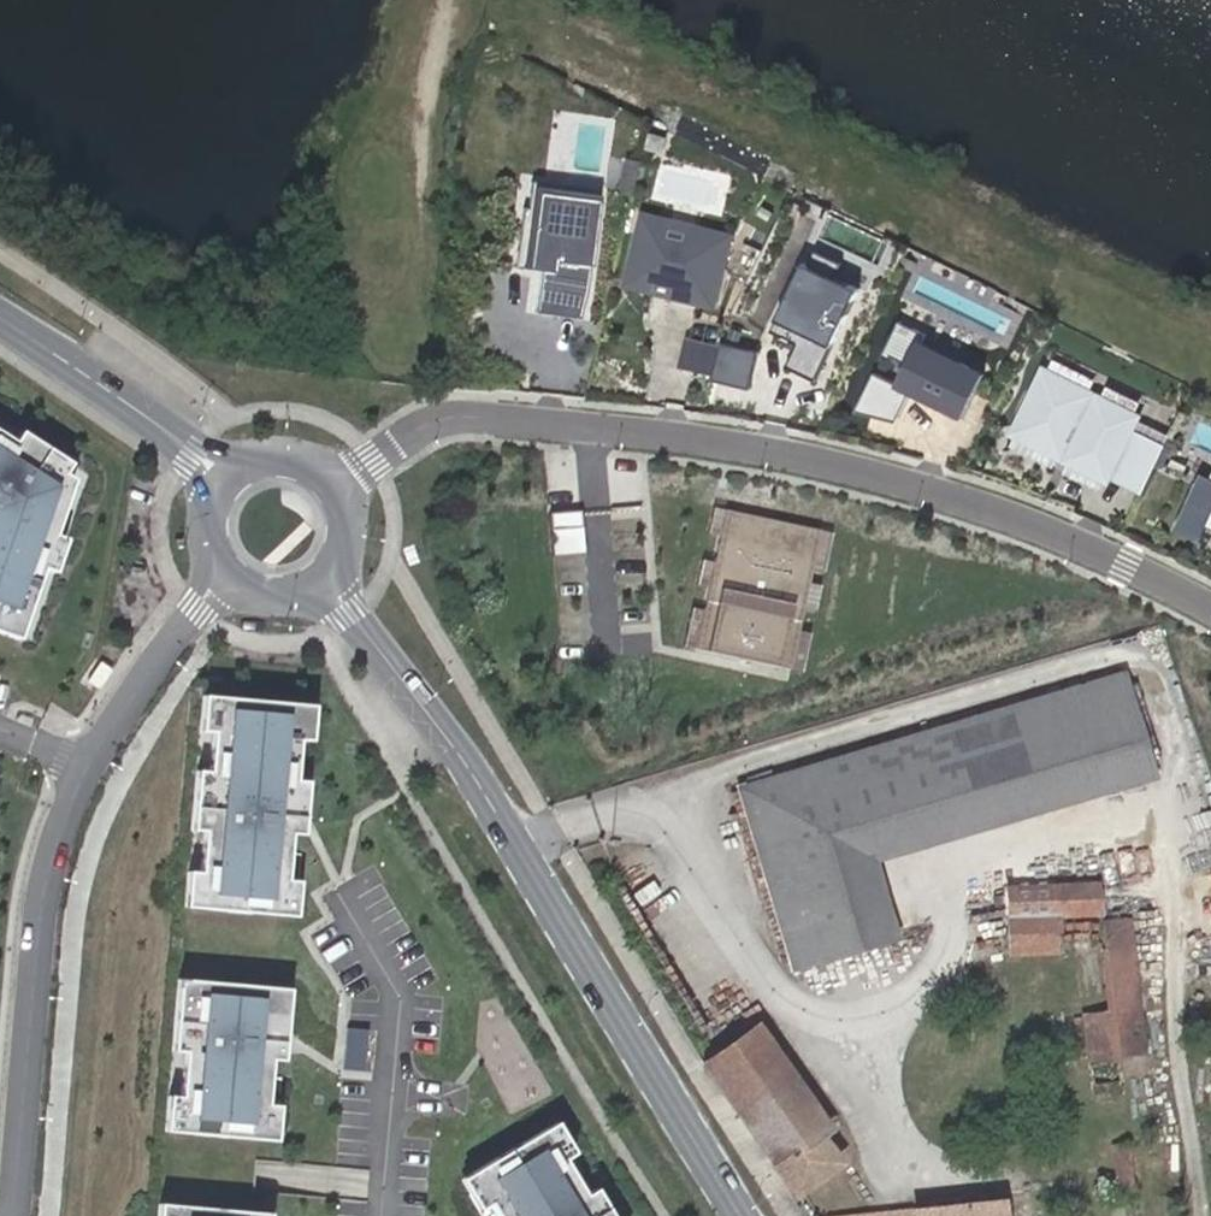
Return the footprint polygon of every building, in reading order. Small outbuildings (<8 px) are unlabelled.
[(599,190),(529,181),(526,207),(521,207),(514,268),(540,271),(535,313),(579,318),(587,290),(599,190)] [(676,294),(713,303),(730,235),(645,214),(628,282),(652,288),(654,280),(678,286),(676,294)] [(810,263),(804,261),(771,329),(797,342),(786,365),(815,379),(860,288),(835,276),(843,262),(817,249),(810,263)] [(874,373),(855,412),(897,425),(912,393),(945,409),(947,405),(966,414),(986,373),(961,361),(960,363),(920,344),(925,333),(898,321),(883,352),(909,364),(899,385),(874,373)] [(693,329),(683,362),(754,384),(764,351),(693,329)] [(1016,433),(1118,482),(1146,423),(1046,373),(1016,433)] [(32,625),(83,478),(74,472),(81,462),(30,429),(24,439),(0,423),(0,614),(32,625)] [(1210,476),(1201,470),(1171,529),(1198,542),(1208,525),(1210,518),(1210,476)] [(833,531),(714,506),(708,531),(720,533),(714,561),(703,558),(697,583),(709,585),(704,609),(692,606),(684,645),(696,647),(803,670),(811,632),(799,629),(801,618),(813,620),(821,584),(809,581),(815,554),(827,556),(833,531)] [(863,848),(1152,757),(1127,664),(741,779),(795,960),(887,931),(863,848)] [(319,703),(209,692),(206,728),(218,729),(214,769),(202,768),(197,822),(209,823),(205,866),(193,864),(190,900),(299,911),(303,875),(291,874),(295,832),(307,833),(312,779),(300,778),(304,737),(316,738),(319,703)] [(1008,945),(1056,943),(1057,943),(1058,943),(1057,921),(1057,907),(1086,906),(1098,906),(1097,873),(1054,875),(1054,891),(1055,901),(1007,903),(1008,945)] [(1128,914),(1103,917),(1105,936),(1115,1006),(1121,1052),(1146,1049),(1143,1031),(1128,914)] [(292,983),(183,973),(176,1044),(188,1045),(184,1088),(172,1087),(168,1123),(278,1133),(282,1097),(270,1096),(274,1054),(286,1055),(292,983)] [(1121,1057),(1121,1052),(1115,1006),(1082,1008),(1090,1060),(1121,1057)] [(852,1146),(762,1018),(700,1061),(793,1186),(852,1146)] [(355,1026),(351,1063),(367,1064),(370,1027),(355,1026)] [(1092,1077),(1122,1075),(1121,1057),(1090,1060),(1092,1077)] [(460,1173),(479,1204),(489,1198),(500,1215),(613,1215),(593,1182),(583,1188),(564,1154),(574,1148),(556,1117),(460,1173)] [(1122,1182),(1135,1180),(1130,1135),(1116,1137),(1122,1182)] [(271,1205),(161,1195),(159,1215),(270,1215),(271,1205)] [(1001,1201),(813,1213),(814,1215),(1003,1215),(1001,1201)]
